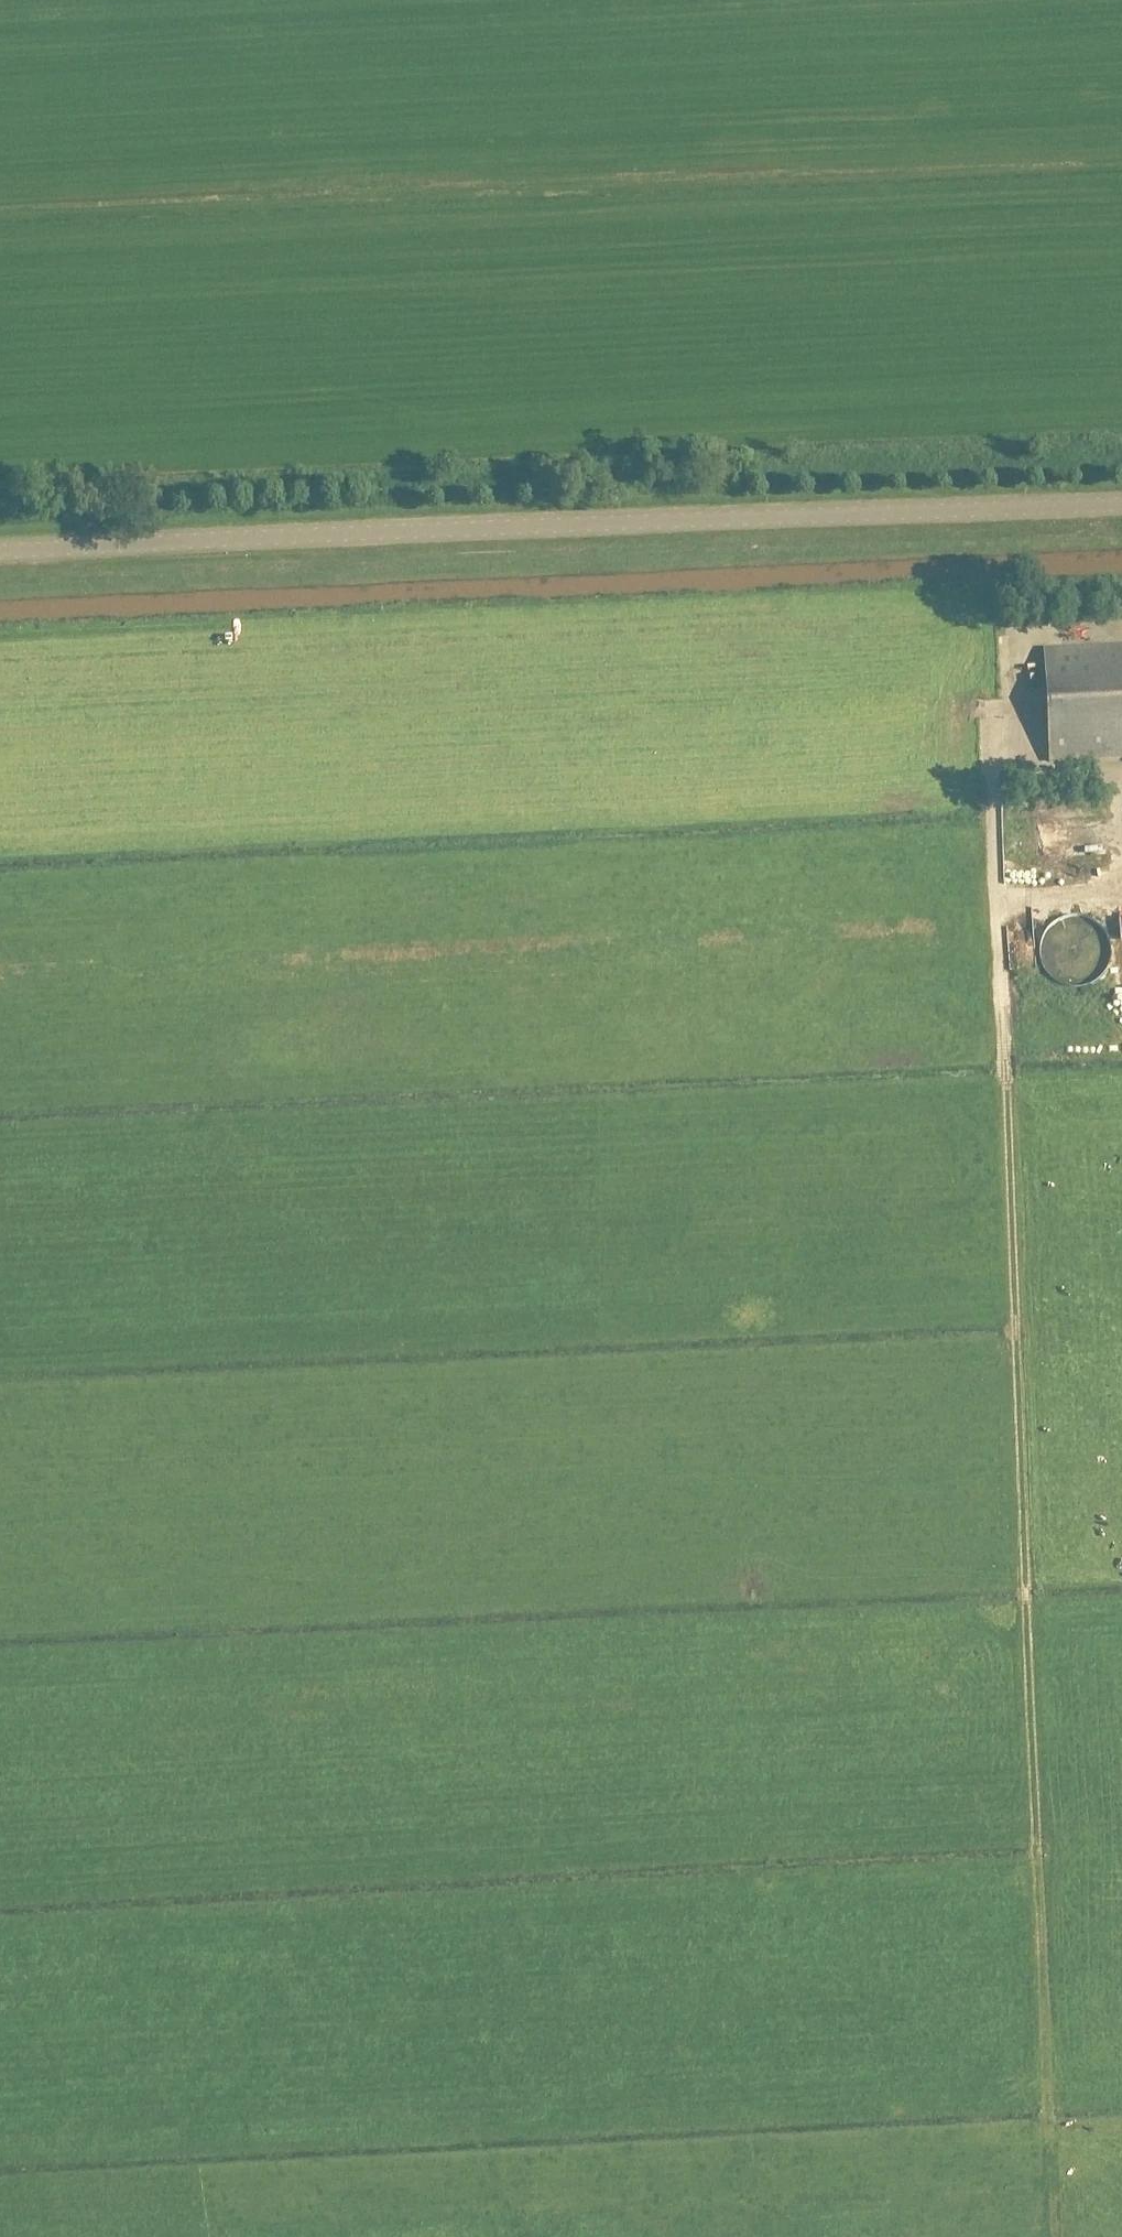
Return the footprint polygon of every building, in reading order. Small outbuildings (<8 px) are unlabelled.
[(1121,760),(1121,647),(1043,650),(1048,764),(1121,760)] [(1077,919),(1071,919),(1064,920),(1058,922),(1052,926),(1047,930),(1043,935),(1040,941),(1038,948),(1038,954),(1038,961),(1040,967),(1043,973),(1047,979),(1052,983),(1058,987),(1064,989),(1070,990),(1077,990),(1083,989),(1089,987),(1095,983),(1100,979),(1104,974),(1107,968),(1109,961),(1109,955),(1109,948),(1107,942),(1104,936),(1100,931),(1095,926),(1090,923),(1084,920),(1077,919)]
